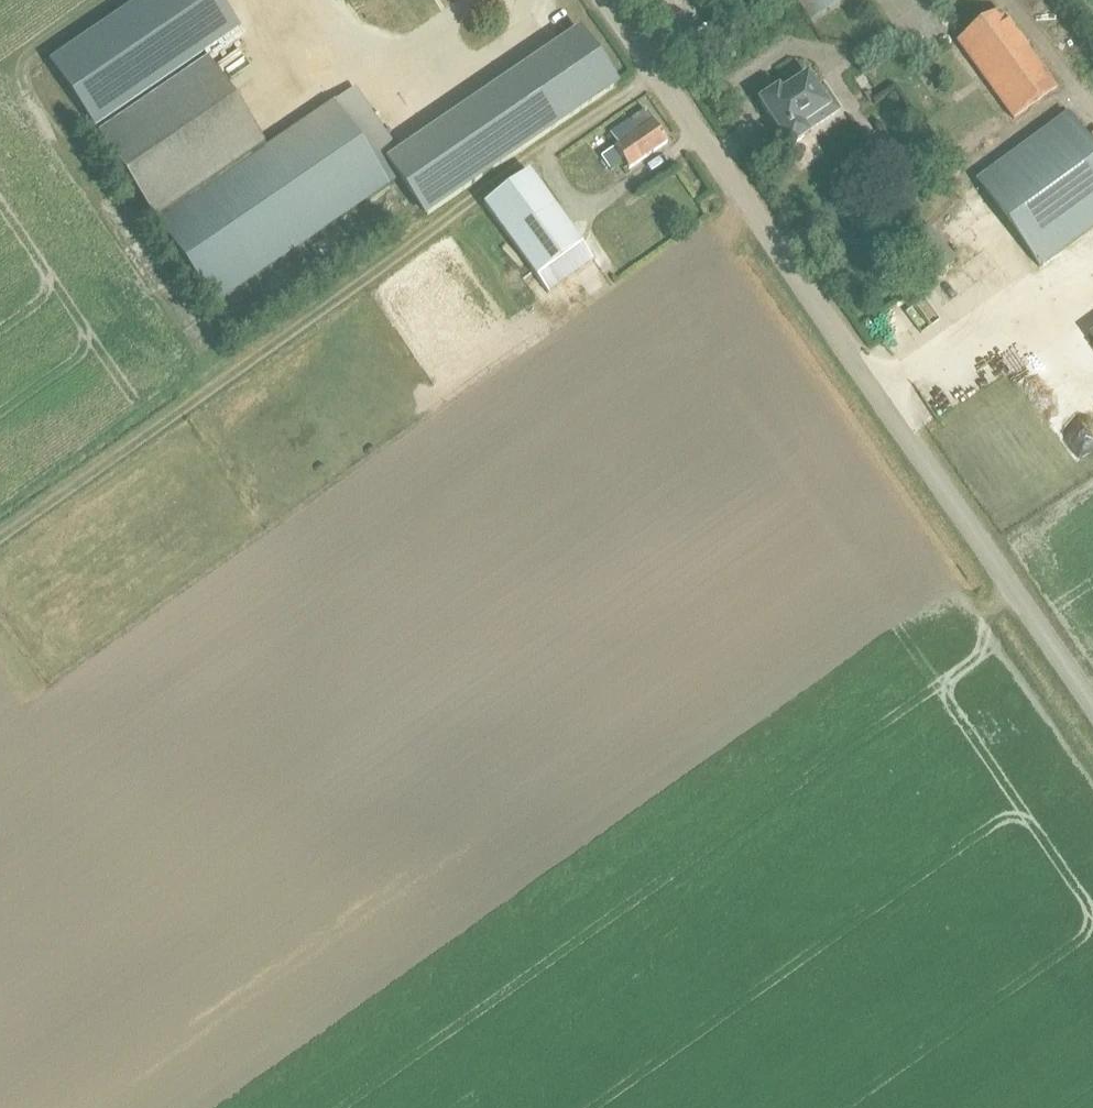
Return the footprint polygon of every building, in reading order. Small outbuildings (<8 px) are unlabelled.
[(49,63),(74,100),(90,124),(91,124),(94,130),(98,127),(241,29),(221,0),(141,0),(52,61),(49,63)] [(811,21),(840,0),(796,0),(811,21)] [(1015,121),(1057,89),(1000,11),(958,42),(1015,121)] [(208,61),(99,136),(160,225),(218,310),(405,183),(428,217),(617,89),(579,33),(399,154),(356,90),(290,135),(268,149),(208,61)] [(782,95),(779,90),(760,103),(790,148),(809,136),(803,126),(829,109),(808,77),(782,95)] [(630,170),(668,143),(646,111),(628,124),(628,123),(611,134),(619,146),(602,158),(610,169),(623,160),(630,170)] [(1092,229),(1092,149),(1068,115),(977,181),(1040,267),(1092,229)] [(878,187),(905,167),(890,147),(863,166),(878,187)] [(484,206),(524,260),(549,294),(594,261),(529,173),(484,206)] [(940,274),(955,263),(929,227),(914,237),(940,274)] [(1078,320),(1081,336),(1092,334),(1092,318),(1078,320)] [(1038,381),(1031,386),(1042,404),(1050,398),(1038,381)]
